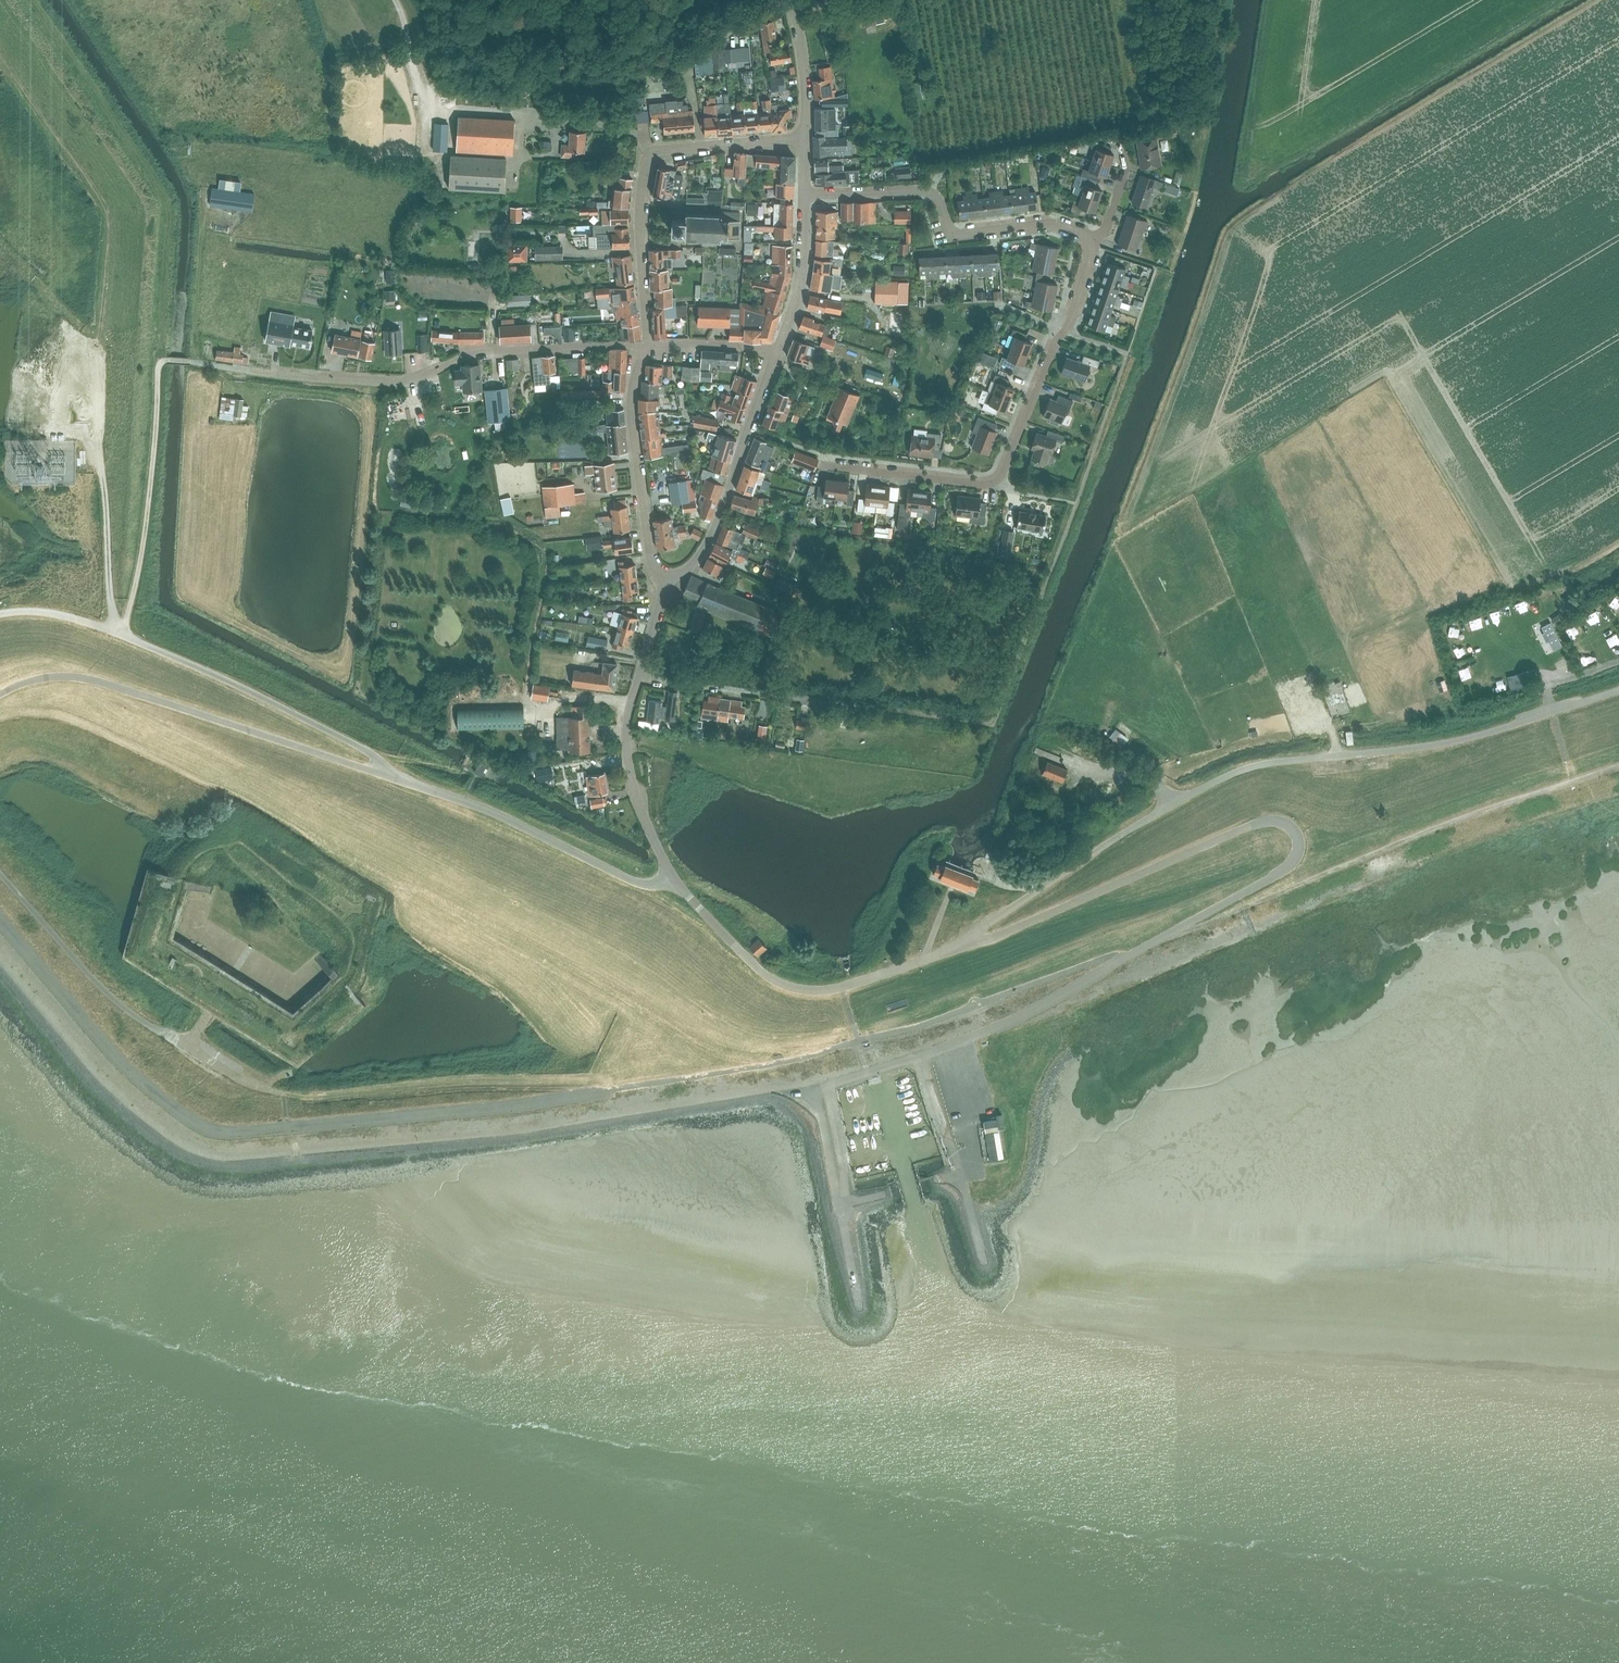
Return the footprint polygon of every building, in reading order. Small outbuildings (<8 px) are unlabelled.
[(760,21),(763,44),(773,42),(777,42),(773,19),(760,21)] [(754,56),(761,55),(758,33),(752,34),(754,56)] [(774,52),(773,42),(763,44),(765,54),(769,53),(771,63),(791,60),(789,49),(774,52)] [(712,50),(713,68),(725,68),(723,43),(712,50)] [(748,47),(725,48),(726,62),(742,61),(741,59),(748,58),(748,47)] [(710,50),(694,59),(696,75),(709,74),(712,74),(710,50)] [(821,79),(813,80),(815,99),(819,98),(834,96),(834,90),(836,90),(835,87),(833,87),(831,66),(819,67),(821,79)] [(784,89),(782,77),(769,79),(771,91),(784,89)] [(917,99),(928,97),(925,81),(914,83),(917,99)] [(834,96),(819,98),(819,105),(822,105),(821,106),(848,105),(848,92),(834,96)] [(724,103),(715,104),(718,135),(732,134),(732,133),(730,117),(729,115),(728,94),(723,94),(724,103)] [(718,135),(715,104),(714,96),(708,97),(709,99),(706,99),(706,105),(703,105),(705,117),(700,118),(701,127),(704,126),(705,136),(718,134),(718,135)] [(772,129),(771,111),(770,99),(762,99),(763,112),(757,112),(759,130),(768,130),(772,129)] [(694,130),(692,110),(688,110),(687,105),(682,105),(682,101),(676,101),(676,100),(665,101),(665,102),(649,104),(651,122),(662,121),(664,133),(694,130)] [(835,108),(814,109),(815,136),(824,136),(824,138),(832,138),(835,137),(835,108)] [(771,113),(771,111),(772,129),(772,131),(787,130),(786,118),(791,117),(790,109),(778,110),(778,112),(771,113)] [(759,130),(757,112),(743,114),(745,132),(759,130)] [(745,132),(743,114),(729,115),(730,117),(732,133),(745,132)] [(515,120),(458,116),(456,151),(513,154),(515,120)] [(449,123),(435,123),(434,149),(447,150),(449,123)] [(1185,125),(1183,134),(1191,135),(1193,126),(1185,125)] [(1158,129),(1159,137),(1175,135),(1174,127),(1158,129)] [(584,152),(585,132),(570,131),(569,144),(562,144),(561,156),(572,157),(572,151),(584,152)] [(852,137),(835,137),(832,138),(824,138),(824,136),(815,136),(813,136),(813,156),(853,155),(852,137)] [(1156,139),(1137,142),(1141,167),(1160,164),(1156,139)] [(1095,149),(1092,160),(1110,166),(1113,154),(1109,153),(1111,146),(1095,141),(1092,141),(1090,147),(1095,149)] [(727,168),(726,175),(738,175),(738,185),(745,185),(745,168),(746,153),(734,153),(733,168),(727,168)] [(746,153),(745,168),(755,169),(755,167),(774,168),(773,181),(774,181),(774,182),(776,182),(793,182),(794,157),(756,154),(747,153),(746,153)] [(1028,153),(1017,154),(1018,163),(1022,163),(1022,164),(1029,163),(1036,162),(1035,153),(1028,154),(1028,153)] [(716,154),(705,157),(706,163),(717,160),(716,154)] [(1082,164),(1087,166),(1091,156),(1086,154),(1082,164)] [(506,158),(451,155),(449,188),(504,191),(506,158)] [(828,158),(813,159),(814,171),(833,170),(844,170),(843,165),(829,165),(828,158)] [(1106,177),(1110,166),(1092,160),(1088,171),(1083,169),(1081,176),(1082,176),(1096,181),(1099,182),(1101,176),(1106,177)] [(979,162),(966,164),(967,170),(973,169),(980,168),(979,162)] [(846,165),(846,174),(854,174),(854,165),(846,165)] [(1042,165),(1039,177),(1046,179),(1049,167),(1042,165)] [(896,177),(910,175),(909,166),(895,167),(896,177)] [(655,182),(653,195),(670,198),(670,197),(679,199),(683,175),(675,173),(675,171),(669,170),(658,168),(656,177),(655,182)] [(1073,169),(1071,181),(1078,182),(1080,170),(1073,169)] [(845,170),(844,170),(833,170),(833,172),(814,173),(814,184),(846,182),(845,170)] [(1161,190),(1163,183),(1141,175),(1131,202),(1146,208),(1154,187),(1161,190)] [(1094,187),(1096,181),(1082,176),(1078,187),(1075,186),(1073,193),(1077,194),(1098,201),(1102,190),(1094,187)] [(631,197),(632,180),(619,179),(618,189),(612,189),(612,200),(609,199),(609,201),(597,201),(597,207),(598,207),(611,207),(611,206),(630,207),(630,202),(631,202),(631,197)] [(776,186),(776,196),(792,197),(793,182),(776,182),(776,186)] [(1028,187),(1021,188),(1024,209),(1037,207),(1035,191),(1029,192),(1028,187)] [(254,193),(213,188),(211,205),(252,211),(254,193)] [(1024,209),(1021,188),(1014,189),(1015,194),(1009,195),(1011,210),(1024,209)] [(709,190),(708,207),(722,207),(722,190),(709,190)] [(1011,210),(1009,195),(1003,195),(1002,191),(996,192),(998,212),(1011,210)] [(703,200),(704,193),(686,192),(686,199),(703,200)] [(998,212),(996,192),(989,192),(989,197),(983,198),(985,213),(998,212)] [(985,213),(983,198),(977,198),(976,194),(970,195),(972,215),(985,213)] [(1094,212),(1098,201),(1077,194),(1081,196),(1079,202),(1074,200),(1070,211),(1084,216),(1086,210),(1094,212)] [(972,215),(970,195),(963,195),(963,200),(957,201),(959,216),(972,215)] [(731,201),(731,209),(744,209),(744,202),(731,201)] [(852,203),(841,203),(841,219),(853,219),(853,222),(868,222),(868,202),(852,202),(852,203)] [(774,203),(773,226),(792,226),(793,204),(774,203)] [(748,204),(747,213),(756,214),(756,205),(748,204)] [(892,218),(909,218),(909,205),(892,205),(892,218)] [(521,207),(510,206),(510,221),(521,221),(521,207)] [(629,222),(628,209),(602,209),(603,223),(593,224),(611,223),(618,223),(629,222)] [(721,211),(721,215),(685,214),(685,220),(672,219),(672,233),(685,234),(684,240),(732,241),(732,237),(739,238),(740,220),(740,212),(721,211)] [(836,211),(816,211),(816,238),(834,238),(834,223),(836,223),(836,211)] [(1127,214),(1117,244),(1135,250),(1143,229),(1145,229),(1147,221),(1127,214)] [(628,232),(628,227),(618,227),(618,223),(611,223),(593,224),(593,236),(596,236),(597,247),(612,247),(630,247),(629,232),(628,232)] [(745,225),(744,230),(756,230),(775,231),(774,237),(792,237),(792,226),(773,226),(756,225),(745,225)] [(753,251),(753,238),(743,238),(742,250),(753,251)] [(837,241),(816,240),(815,253),(833,254),(834,243),(837,243),(837,241)] [(907,244),(899,243),(898,254),(907,254),(907,244)] [(1037,244),(1035,257),(1056,261),(1058,248),(1037,244)] [(509,245),(509,259),(526,259),(526,245),(509,245)] [(791,264),(792,246),(773,245),(772,263),(791,264)] [(549,246),(535,246),(536,260),(549,259),(549,246)] [(679,249),(649,250),(650,268),(671,267),(671,257),(680,257),(679,249)] [(860,258),(861,251),(850,250),(850,258),(860,258)] [(633,282),(630,254),(612,256),(614,271),(616,271),(617,284),(633,282)] [(985,275),(983,254),(971,255),(971,271),(978,271),(978,276),(985,275)] [(997,254),(983,254),(985,275),(991,275),(990,270),(998,270),(997,254)] [(971,271),(971,255),(958,256),(959,276),(965,276),(966,272),(971,271)] [(946,272),(945,256),(932,257),(933,277),(939,277),(939,273),(946,272)] [(959,276),(958,256),(945,256),(946,272),(952,272),(952,277),(959,276)] [(933,277),(932,257),(918,258),(919,274),(925,273),(926,278),(933,277)] [(1053,275),(1056,261),(1035,257),(1032,271),(1037,271),(1036,276),(1043,277),(1044,273),(1053,275)] [(830,260),(814,258),(813,272),(829,274),(830,264),(841,266),(842,259),(830,258),(830,260)] [(750,288),(765,291),(767,289),(785,295),(791,275),(791,264),(772,263),(772,275),(768,282),(742,279),(742,287),(750,288)] [(1107,263),(1103,273),(1127,281),(1129,276),(1123,274),(1125,269),(1107,263)] [(904,275),(904,265),(897,265),(896,275),(904,275)] [(668,270),(650,271),(650,289),(654,289),(655,306),(665,306),(670,305),(676,304),(676,297),(672,297),(672,288),(668,289),(668,270)] [(832,274),(829,274),(813,272),(811,289),(829,291),(830,288),(836,288),(838,284),(840,284),(841,276),(835,275),(835,273),(833,273),(832,274)] [(1126,285),(1127,281),(1103,273),(1100,283),(1118,290),(1121,283),(1126,285)] [(1042,282),(1043,277),(1036,276),(1035,281),(1037,281),(1034,294),(1055,298),(1058,285),(1042,282)] [(875,280),(874,303),(897,304),(897,281),(875,280)] [(1117,294),(1118,290),(1100,283),(1097,293),(1121,302),(1122,296),(1117,294)] [(394,296),(393,285),(383,285),(384,296),(394,296)] [(636,299),(634,285),(596,289),(597,297),(598,296),(599,303),(598,303),(599,308),(609,308),(611,308),(611,306),(623,305),(623,301),(636,299)] [(742,287),(741,294),(747,295),(747,290),(750,290),(750,288),(742,287)] [(780,312),(785,295),(767,289),(765,291),(761,307),(780,312)] [(985,291),(977,292),(978,299),(986,299),(985,291)] [(1121,302),(1097,293),(1093,303),(1112,310),(1114,304),(1119,306),(1121,302)] [(530,294),(507,295),(507,305),(531,304),(530,294)] [(1053,312),(1055,298),(1034,294),(1032,308),(1053,312)] [(841,303),(809,295),(807,308),(824,311),(824,310),(840,314),(841,303)] [(638,312),(636,299),(623,301),(623,305),(611,306),(611,308),(609,308),(609,313),(616,312),(617,319),(621,318),(627,317),(626,313),(638,312)] [(772,340),(780,312),(761,307),(740,301),(739,327),(742,328),(741,339),(772,340)] [(1110,315),(1112,310),(1093,303),(1090,313),(1114,322),(1116,317),(1110,315)] [(666,337),(665,317),(677,316),(676,304),(670,305),(665,306),(655,306),(651,306),(652,338),(666,337)] [(698,306),(698,325),(730,326),(730,328),(734,327),(735,308),(698,306)] [(639,324),(638,312),(626,313),(627,317),(621,318),(622,326),(639,324)] [(1113,326),(1114,322),(1090,313),(1086,324),(1105,330),(1107,324),(1113,326)] [(804,315),(798,327),(821,335),(823,335),(823,334),(827,336),(831,326),(825,324),(813,320),(814,318),(804,315)] [(842,324),(843,318),(830,315),(829,321),(842,324)] [(996,318),(993,327),(999,330),(1002,320),(996,318)] [(294,324),(270,320),(266,341),(289,345),(290,343),(309,347),(312,330),(293,326),(294,324)] [(500,326),(501,342),(530,341),(529,324),(500,326)] [(641,339),(639,324),(622,326),(622,327),(619,328),(621,340),(641,339)] [(544,327),(544,334),(555,333),(555,337),(561,337),(561,326),(544,327)] [(564,327),(565,341),(573,340),(573,327),(564,327)] [(742,328),(739,327),(739,328),(734,327),(730,328),(730,339),(741,339),(742,328)] [(1009,334),(1005,345),(1011,347),(1028,354),(1032,343),(1025,340),(1027,334),(1013,329),(1011,335),(1009,334)] [(400,330),(385,330),(386,353),(401,352),(400,330)] [(458,343),(459,332),(432,330),(431,340),(458,343)] [(360,355),(360,356),(372,358),(375,341),(367,340),(369,332),(365,332),(364,332),(362,340),(360,355)] [(459,332),(458,343),(484,343),(484,332),(459,332)] [(336,333),(332,351),(357,356),(357,355),(360,355),(362,340),(360,340),(361,338),(351,336),(336,333)] [(823,335),(819,344),(832,349),(836,339),(827,336),(823,334),(823,335)] [(808,344),(794,339),(788,356),(807,363),(811,355),(806,353),(808,344)] [(896,347),(887,345),(885,354),(893,356),(896,347)] [(1002,356),(1000,363),(1014,368),(1016,362),(1023,365),(1028,354),(1011,347),(1007,358),(1002,356)] [(233,351),(217,349),(216,359),(246,363),(247,357),(242,356),(243,353),(233,352),(233,351)] [(626,372),(627,349),(617,349),(610,349),(609,371),(626,372)] [(983,349),(981,358),(991,361),(993,352),(983,349)] [(738,364),(739,353),(703,350),(702,367),(710,368),(711,361),(720,362),(720,368),(729,369),(729,363),(738,364)] [(1067,357),(1061,373),(1084,381),(1090,365),(1097,368),(1100,360),(1083,355),(1081,362),(1067,357)] [(555,371),(554,356),(532,357),(535,383),(550,382),(549,372),(555,371)] [(560,374),(585,374),(585,357),(560,358),(560,374)] [(519,370),(518,358),(506,359),(507,371),(519,370)] [(671,376),(672,365),(653,363),(653,365),(646,365),(645,381),(667,384),(668,384),(668,380),(663,380),(663,381),(661,381),(662,375),(671,376)] [(455,371),(457,383),(463,383),(464,391),(481,390),(479,364),(462,366),(462,370),(455,371)] [(701,368),(701,366),(683,365),(682,379),(700,380),(701,368)] [(625,392),(626,372),(609,371),(603,371),(602,390),(625,392)] [(995,374),(993,380),(997,382),(993,393),(1010,399),(1014,388),(1007,386),(1009,380),(995,374)] [(757,381),(756,381),(742,376),(736,375),(731,388),(737,390),(735,396),(723,392),(721,399),(747,409),(757,381)] [(901,380),(899,384),(902,388),(907,387),(908,382),(905,379),(901,380)] [(663,394),(667,384),(645,381),(642,380),(641,398),(639,398),(639,410),(659,411),(659,410),(656,411),(656,405),(659,405),(659,399),(658,399),(659,393),(663,394)] [(568,384),(568,392),(578,393),(579,385),(568,384)] [(509,420),(510,420),(507,387),(485,390),(488,422),(495,421),(509,420)] [(858,395),(840,388),(827,417),(835,420),(832,427),(838,430),(842,422),(846,424),(858,395)] [(984,402),(982,408),(996,413),(998,407),(1005,410),(1010,399),(993,393),(988,391),(984,402)] [(787,412),(783,411),(789,396),(778,392),(772,406),(769,405),(762,423),(774,427),(778,418),(784,420),(787,412)] [(1070,393),(1068,397),(1080,401),(1082,397),(1070,393)] [(1050,421),(1049,421),(1058,425),(1058,424),(1058,422),(1061,423),(1064,414),(1067,415),(1073,400),(1058,394),(1056,400),(1050,398),(1048,403),(1045,410),(1043,416),(1050,419),(1050,421)] [(241,415),(243,399),(235,398),(233,414),(241,415)] [(742,422),(747,409),(721,399),(721,400),(715,398),(712,407),(729,413),(727,417),(742,422)] [(960,407),(957,414),(963,416),(965,410),(960,407)] [(628,451),(623,409),(606,411),(608,425),(600,426),(601,431),(607,430),(609,453),(628,451)] [(660,416),(659,411),(639,410),(639,411),(641,428),(659,426),(659,425),(658,416),(660,416)] [(716,430),(719,419),(691,414),(693,421),(694,426),(716,430)] [(972,431),(977,433),(972,447),(988,453),(997,432),(994,431),(997,424),(978,416),(972,431)] [(509,420),(495,421),(496,430),(510,428),(509,420)] [(660,433),(659,426),(641,428),(642,437),(666,435),(665,432),(660,433)] [(912,435),(910,454),(932,456),(933,449),(939,450),(941,434),(927,432),(927,430),(914,429),(913,435),(912,435)] [(1045,464),(1049,453),(1051,454),(1056,440),(1062,442),(1064,435),(1048,430),(1046,436),(1036,433),(1031,447),(1035,449),(1031,459),(1045,464)] [(730,460),(736,440),(718,434),(708,431),(706,439),(710,441),(710,438),(716,440),(712,455),(730,460)] [(666,435),(642,437),(645,458),(663,455),(663,454),(669,454),(673,453),(675,453),(689,451),(696,450),(695,443),(662,447),(661,436),(666,435)] [(766,442),(754,438),(745,461),(767,470),(771,461),(768,460),(773,447),(765,444),(766,442)] [(814,470),(818,459),(796,450),(792,461),(814,470)] [(689,451),(675,453),(677,468),(691,467),(689,451)] [(726,474),(730,460),(712,455),(709,468),(714,470),(726,474)] [(595,473),(597,491),(617,489),(614,462),(585,465),(586,474),(595,473)] [(744,465),(740,476),(755,481),(761,484),(763,479),(765,472),(759,470),(744,465)] [(703,469),(700,477),(706,479),(722,484),(725,476),(703,469)] [(740,476),(736,489),(750,494),(755,481),(740,476)] [(835,498),(837,480),(826,478),(825,486),(818,485),(816,500),(823,501),(824,496),(835,498)] [(692,479),(669,482),(672,506),(683,504),(684,511),(697,510),(692,479)] [(723,485),(722,484),(706,479),(698,501),(700,502),(698,507),(702,508),(700,515),(711,519),(723,485)] [(849,481),(837,480),(835,498),(847,499),(846,504),(853,505),(855,490),(848,489),(849,481)] [(573,483),(542,486),(544,506),(571,503),(585,502),(584,493),(574,494),(573,483)] [(876,505),(878,485),(867,483),(865,498),(859,498),(857,511),(864,511),(865,504),(876,505)] [(761,484),(759,489),(766,492),(768,487),(761,484)] [(890,486),(878,485),(876,505),(887,507),(886,514),(893,515),(894,502),(888,501),(890,486)] [(917,510),(920,490),(908,489),(906,503),(900,503),(899,516),(910,517),(911,510),(917,510)] [(499,492),(502,510),(514,508),(510,490),(499,492)] [(932,491),(920,490),(917,510),(924,511),(923,519),(934,520),(936,507),(930,506),(932,491)] [(752,499),(734,494),(730,508),(754,514),(758,504),(769,504),(769,497),(759,498),(753,496),(752,499)] [(980,498),(958,495),(955,515),(970,516),(969,522),(984,524),(987,503),(980,502),(980,498)] [(597,516),(598,521),(617,519),(629,518),(627,505),(626,499),(614,500),(614,507),(611,508),(612,516),(609,516),(609,514),(597,516)] [(772,500),(771,505),(788,508),(789,503),(772,500)] [(571,503),(544,506),(546,517),(550,517),(561,516),(560,511),(571,510),(571,503)] [(1017,527),(1042,531),(1043,531),(1046,515),(1045,515),(1020,511),(1020,510),(1019,510),(1016,527),(1017,527)] [(630,529),(629,518),(617,519),(598,521),(598,522),(604,521),(604,526),(613,525),(614,532),(630,529)] [(671,518),(653,520),(655,534),(686,530),(685,525),(672,526),(671,518)] [(854,521),(853,532),(861,533),(862,521),(854,521)] [(723,525),(717,540),(737,549),(740,543),(742,544),(746,535),(723,525)] [(758,531),(745,526),(742,531),(756,537),(758,531)] [(699,539),(702,532),(694,527),(690,535),(699,539)] [(875,527),(874,536),(891,538),(893,528),(886,527),(885,529),(875,527)] [(1001,546),(999,557),(1009,559),(1014,531),(1003,529),(1001,546)] [(687,535),(686,530),(655,534),(657,548),(675,546),(674,537),(687,535)] [(602,535),(586,537),(587,548),(603,547),(602,540),(602,535)] [(603,547),(614,545),(615,554),(633,551),(631,537),(602,540),(603,547)] [(755,538),(752,545),(759,548),(761,541),(755,538)] [(716,542),(710,555),(726,563),(730,556),(742,562),(745,556),(738,553),(732,550),(731,550),(716,542)] [(740,547),(738,553),(745,556),(747,557),(750,552),(740,547)] [(722,565),(708,558),(703,567),(717,574),(722,565)] [(619,560),(621,580),(637,578),(635,564),(627,565),(627,559),(619,560)] [(758,567),(760,561),(752,559),(751,565),(758,567)] [(767,559),(764,565),(774,570),(777,564),(767,559)] [(734,570),(728,567),(725,573),(731,576),(734,570)] [(774,572),(766,568),(763,573),(771,577),(774,572)] [(713,585),(691,575),(683,592),(699,599),(696,605),(773,636),(783,612),(713,585)] [(639,593),(637,578),(621,580),(624,601),(632,600),(631,594),(639,593)] [(778,578),(773,591),(788,597),(793,585),(778,578)] [(1573,603),(1566,608),(1572,616),(1578,611),(1573,603)] [(624,607),(618,626),(633,631),(637,618),(630,615),(631,609),(624,607)] [(701,631),(705,614),(698,612),(694,630),(701,631)] [(1560,612),(1551,619),(1556,625),(1565,619),(1560,612)] [(579,616),(578,622),(592,624),(593,618),(579,616)] [(1571,633),(1580,627),(1574,618),(1565,623),(1571,633)] [(1554,649),(1562,645),(1551,622),(1543,627),(1554,649)] [(1460,638),(1464,627),(1456,624),(1452,635),(1460,638)] [(629,645),(633,631),(618,626),(612,646),(620,649),(622,643),(629,645)] [(566,638),(567,631),(553,630),(552,636),(566,638)] [(605,649),(607,640),(588,636),(586,645),(605,649)] [(1469,652),(1459,655),(1462,669),(1473,667),(1469,652)] [(602,673),(574,669),(572,685),(614,690),(617,664),(604,662),(602,673)] [(1532,682),(1529,670),(1510,676),(1513,687),(1532,682)] [(1443,691),(1448,689),(1444,679),(1439,681),(1443,691)] [(547,700),(549,687),(533,684),(531,698),(547,700)] [(659,717),(665,717),(664,719),(672,720),(676,691),(668,690),(666,706),(660,705),(661,701),(649,700),(647,721),(658,722),(659,717)] [(704,701),(702,718),(717,720),(720,699),(709,697),(708,702),(704,701)] [(720,699),(717,720),(718,720),(728,721),(729,716),(743,718),(745,707),(738,706),(739,701),(720,699)] [(524,729),(524,705),(458,706),(458,730),(524,729)] [(571,717),(557,717),(557,729),(589,729),(589,722),(589,706),(571,706),(571,717)] [(807,728),(808,717),(802,716),(801,720),(797,720),(796,727),(807,728)] [(767,726),(759,725),(757,743),(765,744),(767,726)] [(726,736),(727,728),(718,727),(717,735),(726,736)] [(589,729),(557,729),(557,739),(557,748),(570,748),(570,752),(590,751),(589,729)] [(802,750),(804,739),(797,738),(795,749),(802,750)] [(537,751),(527,752),(528,764),(539,763),(537,751)] [(1067,769),(1047,760),(1042,773),(1062,781),(1067,769)] [(481,775),(484,768),(486,765),(480,762),(475,772),(481,775)] [(552,766),(535,769),(538,781),(544,780),(544,778),(553,776),(552,766)] [(586,789),(588,789),(589,795),(607,792),(604,773),(586,776),(588,786),(585,786),(586,789)] [(575,803),(586,801),(585,794),(574,795),(575,803)] [(594,807),(604,805),(603,798),(593,799),(594,807)] [(944,865),(937,863),(933,874),(939,877),(939,879),(966,890),(967,887),(974,890),(978,879),(971,877),(972,874),(945,863),(944,865)] [(767,947),(757,938),(748,946),(758,956),(767,947)] [(166,966),(165,968),(165,969),(167,970),(169,970),(170,968),(173,961),(169,959),(166,966)] [(1004,1127),(1002,1114),(996,1115),(998,1128),(1004,1127)] [(997,1125),(996,1118),(983,1121),(984,1127),(997,1125)] [(993,1131),(985,1133),(989,1159),(997,1158),(993,1131)]
